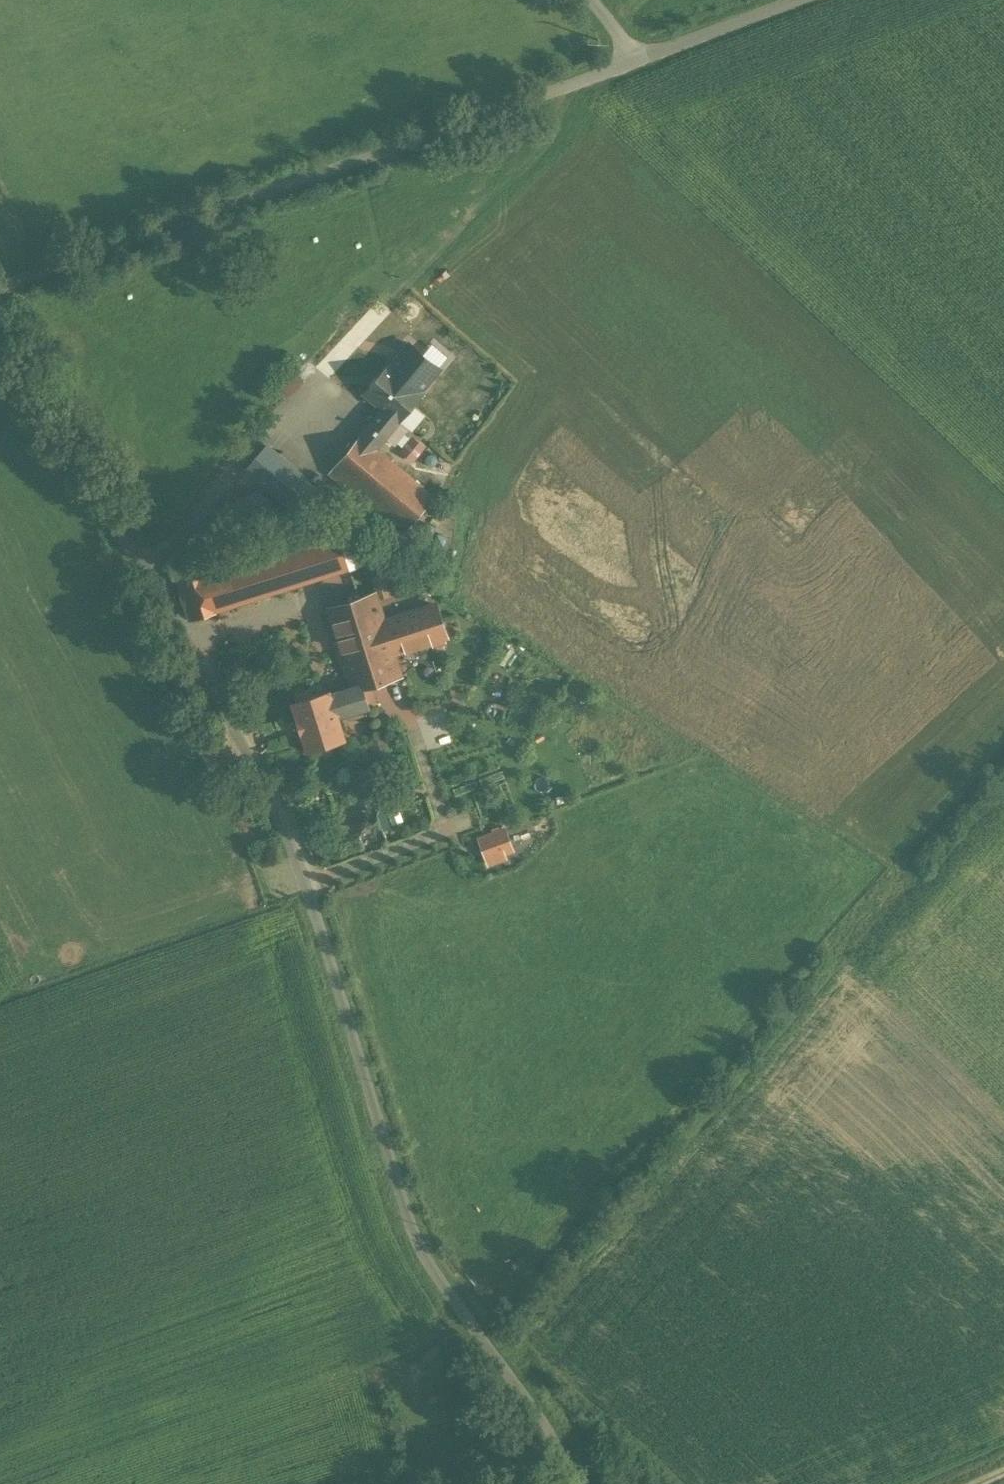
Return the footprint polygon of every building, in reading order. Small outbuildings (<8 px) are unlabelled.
[(383,409),(360,436),(375,448),(423,394),(388,363),(365,392),(383,409)] [(435,498),(375,448),(360,436),(330,470),(404,533),(435,498)] [(245,469),(286,503),(307,479),(266,444),(245,469)] [(317,487),(307,479),(286,503),(292,507),(302,504),(317,487)] [(261,491),(215,512),(224,531),(270,509),(261,491)] [(338,533),(332,517),(222,552),(226,562),(179,576),(191,617),(366,562),(362,544),(347,529),(338,533)] [(377,593),(330,608),(354,687),(332,694),(331,690),(292,702),(307,749),(345,738),(338,714),(369,705),(365,686),(402,674),(394,654),(448,638),(437,603),(384,620),(377,593)] [(505,829),(480,837),(488,859),(513,850),(505,829)]
